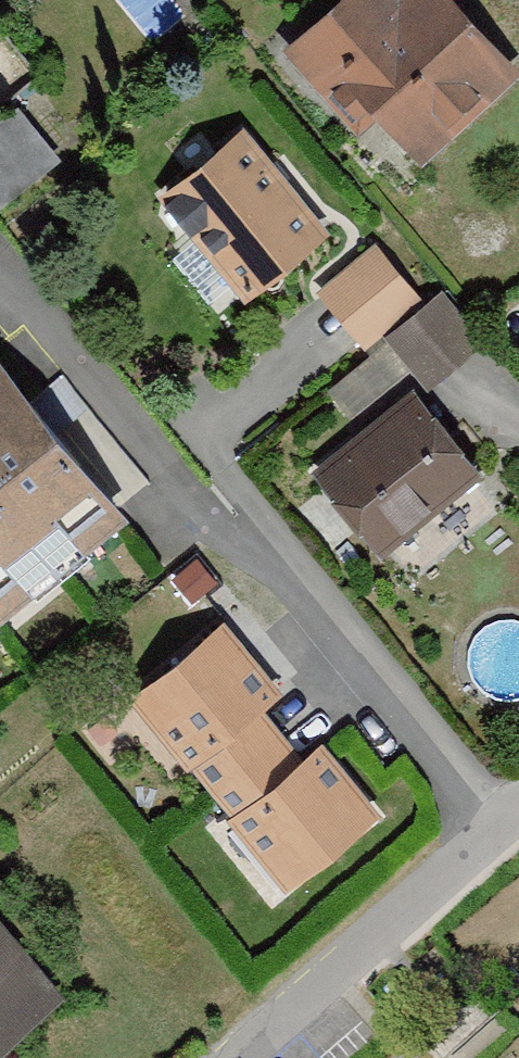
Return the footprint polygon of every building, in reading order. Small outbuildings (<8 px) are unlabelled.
[(284,65),(359,148),(375,134),(416,179),(517,87),(438,0),(408,0),(401,7),(395,0),(356,0),(284,65)] [(59,162),(28,104),(0,119),(0,194),(59,162)] [(241,145),(160,212),(247,316),(328,249),(241,145)] [(373,258),(319,304),(364,357),(418,312),(373,258)] [(443,309),(389,352),(428,402),(482,359),(443,309)] [(330,406),(349,430),(403,385),(384,362),(330,406)] [(130,536),(0,374),(0,640),(130,536)] [(316,485),(384,565),(481,487),(413,409),(316,485)] [(193,780),(216,807),(283,751),(263,727),(284,710),(224,638),(131,716),(188,784),(193,780)] [(291,907),(382,830),(322,759),(303,775),(283,751),(216,807),(238,834),(232,838),(291,907)] [(65,1016),(0,941),(0,1057),(16,1057),(65,1016)]
